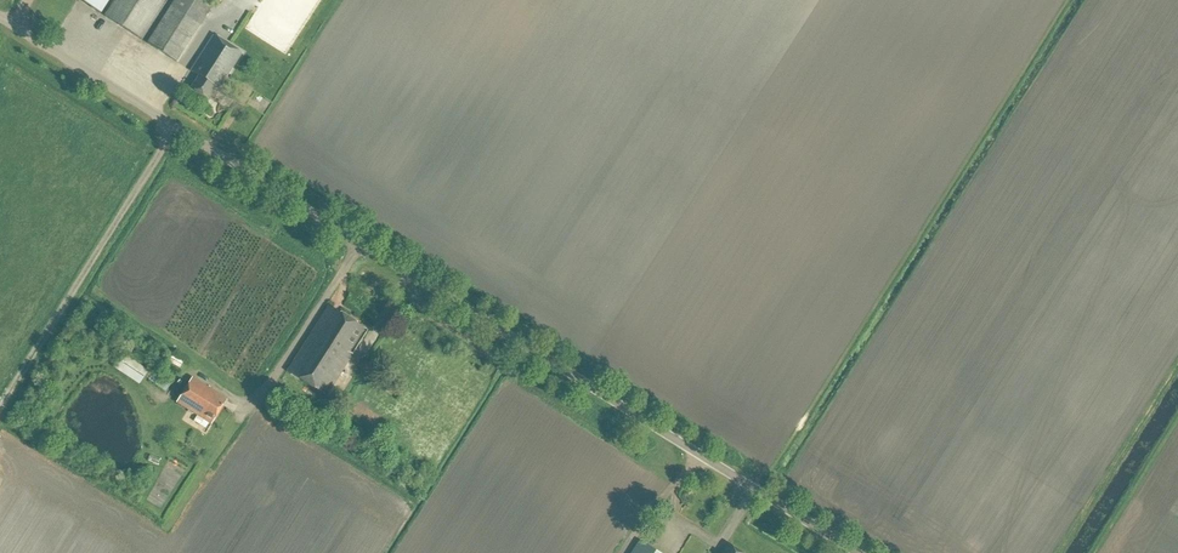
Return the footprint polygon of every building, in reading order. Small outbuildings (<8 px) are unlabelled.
[(109,0),(79,0),(101,14),(109,0)] [(169,0),(115,0),(105,16),(142,41),(169,0)] [(211,9),(197,0),(174,0),(147,43),(177,62),(211,9)] [(230,79),(246,55),(216,36),(193,72),(199,76),(191,88),(208,98),(215,87),(218,89),(226,77),(230,79)] [(326,396),(367,331),(328,307),(287,371),(326,396)] [(140,384),(148,371),(121,354),(113,367),(140,384)] [(182,362),(171,355),(168,361),(178,368),(182,362)] [(151,377),(168,388),(173,381),(157,369),(151,377)] [(211,424),(223,405),(208,396),(211,390),(192,378),(177,402),(211,424)] [(375,443),(366,444),(367,453),(375,452),(375,443)] [(157,464),(159,458),(148,454),(146,460),(157,464)] [(639,544),(633,552),(654,552),(639,544)]
